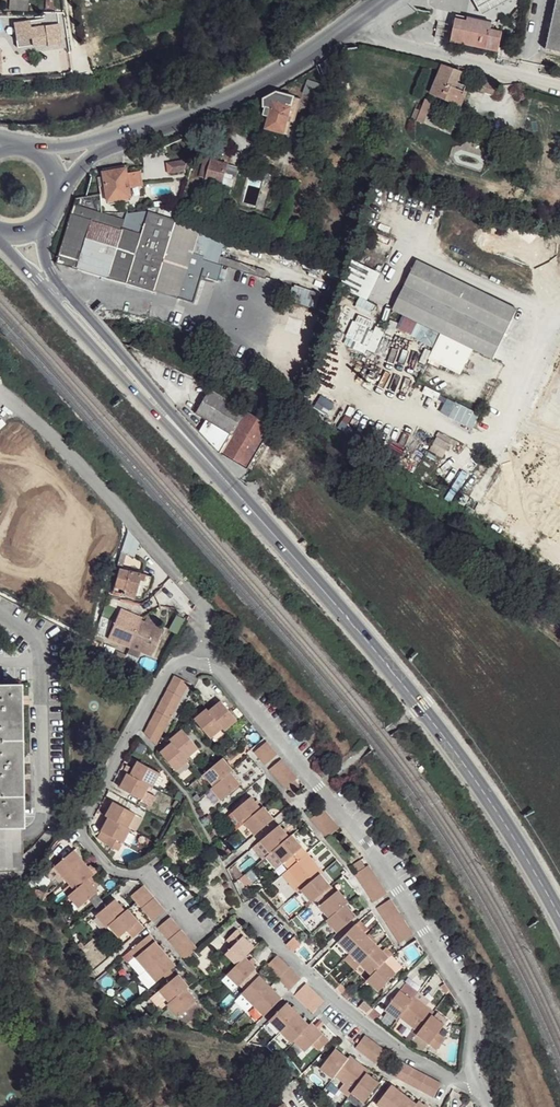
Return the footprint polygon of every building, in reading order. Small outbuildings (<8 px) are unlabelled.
[(9,10),(27,11),(27,0),(9,0),(9,10)] [(484,14),(509,0),(476,0),(479,6),(484,14)] [(548,50),(559,54),(559,8),(548,50)] [(57,12),(44,12),(45,18),(46,25),(59,24),(57,12)] [(457,18),(452,40),(499,50),(503,31),(493,29),(494,22),(469,17),(468,20),(457,18)] [(45,18),(15,24),(18,48),(48,44),(49,47),(62,44),(59,24),(46,25),(45,18)] [(338,51),(322,64),(336,69),(341,54),(340,53),(338,51)] [(445,64),(434,94),(462,105),(468,92),(456,87),(462,71),(445,64)] [(478,76),(475,84),(495,93),(500,83),(488,77),(489,75),(485,73),(484,76),(486,77),(484,79),(478,76)] [(308,79),(304,94),(323,98),(327,85),(308,79)] [(270,117),(267,129),(285,134),(288,122),(291,123),(296,108),(292,108),(295,97),(277,92),(265,98),(265,107),(267,108),(265,115),(270,117)] [(428,98),(418,121),(426,124),(435,101),(428,98)] [(463,117),(462,124),(465,125),(469,125),(470,119),(463,117)] [(167,156),(166,167),(182,168),(189,157),(167,156)] [(210,159),(205,178),(224,183),(229,163),(210,159)] [(140,166),(127,168),(131,187),(144,185),(140,166)] [(104,172),(110,200),(133,196),(131,187),(127,168),(104,172)] [(183,202),(151,206),(149,212),(178,219),(183,202)] [(75,206),(59,262),(109,276),(122,230),(94,221),(96,211),(75,206)] [(122,230),(109,276),(127,282),(134,258),(124,254),(128,241),(139,244),(144,227),(126,221),(96,212),(94,221),(122,230)] [(129,214),(126,221),(144,227),(149,212),(129,214)] [(134,258),(127,282),(157,290),(167,256),(178,219),(149,212),(144,227),(139,244),(134,258)] [(178,219),(167,256),(192,263),(197,250),(206,252),(213,230),(178,219)] [(128,241),(124,254),(134,258),(139,244),(128,241)] [(207,253),(205,261),(265,279),(268,270),(207,253)] [(167,256),(157,290),(181,297),(192,263),(167,256)] [(417,260),(393,310),(492,358),(516,308),(417,260)] [(367,301),(381,274),(357,262),(344,289),(367,301)] [(293,287),(288,300),(316,308),(319,296),(293,287)] [(337,328),(350,336),(362,316),(348,308),(337,328)] [(213,391),(199,414),(204,417),(233,435),(228,445),(225,452),(248,466),(272,426),(213,391)] [(204,417),(199,427),(228,445),(233,435),(204,417)] [(117,566),(119,567),(124,551),(132,554),(137,539),(127,527),(114,565),(117,566)] [(225,528),(219,533),(225,541),(232,535),(225,528)] [(117,566),(111,589),(132,595),(137,579),(142,580),(144,573),(119,567),(117,566)] [(161,630),(140,620),(141,618),(119,609),(107,638),(128,647),(150,656),(161,630)] [(174,675),(171,682),(184,689),(188,683),(174,675)] [(171,682),(167,689),(180,697),(184,689),(171,682)] [(23,833),(20,684),(0,684),(0,834),(23,833)] [(167,689),(163,697),(177,704),(180,697),(167,689)] [(163,697),(159,704),(173,711),(177,704),(163,697)] [(219,701),(208,711),(222,728),(224,731),(236,720),(219,701)] [(156,711),(170,719),(173,711),(159,704),(156,711)] [(205,709),(194,719),(210,737),(222,728),(208,711),(205,709)] [(156,711),(152,718),(166,725),(170,719),(156,711)] [(149,725),(163,733),(166,725),(152,718),(149,725)] [(149,725),(145,732),(147,735),(156,744),(163,733),(149,725)] [(181,729),(169,738),(172,741),(185,758),(198,749),(181,729)] [(172,741),(160,751),(176,771),(188,761),(185,758),(172,741)] [(254,752),(260,758),(271,748),(267,742),(254,752)] [(271,748),(260,758),(266,764),(277,754),(271,748)] [(219,760),(203,774),(213,785),(230,772),(233,770),(222,758),(219,760)] [(268,770),(274,776),(286,765),(281,759),(268,770)] [(138,762),(132,775),(151,786),(154,787),(161,774),(138,762)] [(274,776),(279,782),(292,771),(286,765),(274,776)] [(279,782),(285,788),(297,777),(292,771),(279,782)] [(213,785),(210,788),(220,800),(241,783),(230,772),(213,785)] [(128,773),(120,788),(142,800),(151,786),(132,775),(128,773)] [(230,811),(241,824),(244,821),(261,807),(250,794),(230,811)] [(113,803),(106,815),(108,817),(128,827),(135,815),(113,803)] [(261,807),(244,821),(254,834),(273,818),(263,806),(261,807)] [(311,818),(316,825),(328,814),(323,808),(311,818)] [(316,825),(321,831),(334,820),(328,814),(316,825)] [(108,817),(101,832),(110,837),(105,845),(119,852),(131,829),(128,827),(108,817)] [(321,831),(327,837),(339,827),(334,820),(321,831)] [(263,859),(266,856),(289,836),(279,825),(252,847),(263,859)] [(9,887),(9,878),(23,878),(23,833),(0,834),(0,887),(9,887)] [(289,836),(266,856),(274,867),(283,861),(288,868),(295,862),(308,852),(292,834),(289,836)] [(75,851),(56,867),(65,878),(85,862),(75,851)] [(288,868),(287,869),(303,887),(320,873),(323,871),(308,852),(295,862),(288,868)] [(85,862),(65,878),(76,890),(88,880),(95,874),(85,862)] [(355,873),(360,880),(373,872),(369,865),(355,873)] [(287,869),(281,875),(296,893),(303,887),(287,869)] [(360,880),(364,887),(377,878),(373,872),(360,880)] [(303,887),(300,890),(311,901),(331,885),(320,873),(303,887)] [(364,887),(368,894),(382,885),(377,878),(364,887)] [(76,890),(68,896),(79,909),(98,892),(88,880),(76,890)] [(144,885),(131,895),(137,902),(150,892),(144,885)] [(368,894),(372,901),(386,892),(382,885),(368,894)] [(337,888),(318,905),(329,918),(345,903),(349,901),(337,888)] [(150,892),(137,902),(142,908),(155,898),(150,892)] [(155,898),(142,908),(147,915),(159,904),(155,898)] [(377,907),(381,914),(395,905),(391,899),(377,907)] [(116,900),(97,917),(106,927),(108,926),(125,911),(116,900)] [(326,920),(337,932),(356,915),(345,903),(329,918),(326,920)] [(159,904),(147,915),(153,921),(165,910),(159,904)] [(381,914),(386,921),(399,912),(395,905),(381,914)] [(125,911),(108,926),(118,939),(128,932),(133,937),(144,928),(129,909),(125,911)] [(386,921),(390,928),(404,919),(399,912),(386,921)] [(170,917),(158,928),(163,933),(175,923),(170,917)] [(390,928),(395,935),(408,926),(404,919),(390,928)] [(163,933),(169,940),(181,930),(175,923),(163,933)] [(366,935),(355,924),(353,925),(336,942),(348,954),(366,935)] [(408,926),(395,935),(400,942),(413,933),(408,926)] [(236,928),(226,939),(233,945),(225,953),(236,964),(245,956),(255,946),(236,928)] [(181,930),(169,940),(174,946),(185,935),(181,930)] [(149,934),(130,952),(146,970),(165,953),(149,934)] [(185,935),(174,946),(179,952),(191,942),(185,935)] [(377,946),(366,935),(348,954),(359,964),(377,946)] [(293,936),(285,943),(294,952),(301,944),(299,942),(293,936)] [(179,952),(185,959),(196,949),(191,942),(179,952)] [(388,956),(377,946),(359,964),(369,974),(388,956)] [(165,953),(146,970),(157,981),(176,965),(165,953)] [(277,954),(265,965),(267,967),(271,971),(283,960),(277,954)] [(236,964),(226,974),(238,985),(256,966),(245,956),(236,964)] [(271,971),(278,978),(289,966),(283,960),(271,971)] [(396,973),(383,960),(369,974),(365,978),(378,991),(396,973)] [(278,978),(283,983),(295,971),(289,966),(278,978)] [(295,971),(283,983),(289,988),(301,977),(295,971)] [(178,974),(159,991),(169,1002),(186,988),(189,985),(178,974)] [(259,975),(241,994),(252,1004),(270,986),(259,975)] [(306,982),(294,994),(299,1000),(312,988),(306,982)] [(270,986),(252,1004),(264,1015),(281,997),(270,986)] [(169,1002),(165,1005),(177,1018),(197,1000),(186,988),(169,1002)] [(299,1000),(305,1005),(317,994),(312,988),(299,1000)] [(396,1018),(398,1015),(411,998),(399,990),(385,1009),(396,1018)] [(317,994),(305,1005),(311,1012),(323,999),(317,994)] [(433,1010),(414,996),(411,998),(398,1015),(418,1030),(431,1013),(433,1010)] [(267,1020),(280,1032),(297,1013),(286,1003),(267,1020)] [(297,1013),(280,1032),(290,1042),(294,1039),(308,1023),(297,1013)] [(444,1023),(431,1013),(416,1033),(437,1049),(446,1037),(438,1031),(444,1023)] [(308,1023),(294,1039),(304,1050),(312,1042),(319,1049),(329,1038),(311,1021),(308,1023)] [(355,1046),(361,1051),(371,1038),(364,1033),(355,1046)] [(371,1038),(361,1051),(367,1056),(378,1043),(371,1038)] [(378,1043),(367,1056),(375,1062),(385,1048),(378,1043)] [(335,1048),(320,1068),(332,1077),(334,1074),(348,1057),(335,1048)] [(348,1057),(334,1074),(354,1088),(367,1072),(370,1069),(349,1053),(348,1057)] [(389,1073),(396,1077),(405,1061),(397,1057),(389,1073)] [(396,1077),(404,1081),(412,1065),(405,1061),(396,1077)] [(412,1065),(404,1081),(410,1084),(419,1069),(412,1065)] [(419,1069),(410,1084),(418,1088),(426,1073),(419,1069)] [(354,1088),(352,1091),(364,1101),(378,1081),(367,1072),(354,1088)] [(426,1073),(418,1088),(425,1092),(433,1077),(426,1073)] [(433,1077),(425,1092),(433,1096),(441,1081),(433,1077)] [(377,1103),(382,1106),(393,1106),(404,1092),(391,1082),(377,1103)] [(393,1106),(413,1106),(417,1102),(404,1092),(393,1106)] [(413,1106),(430,1106),(419,1098),(417,1102),(413,1106)]
